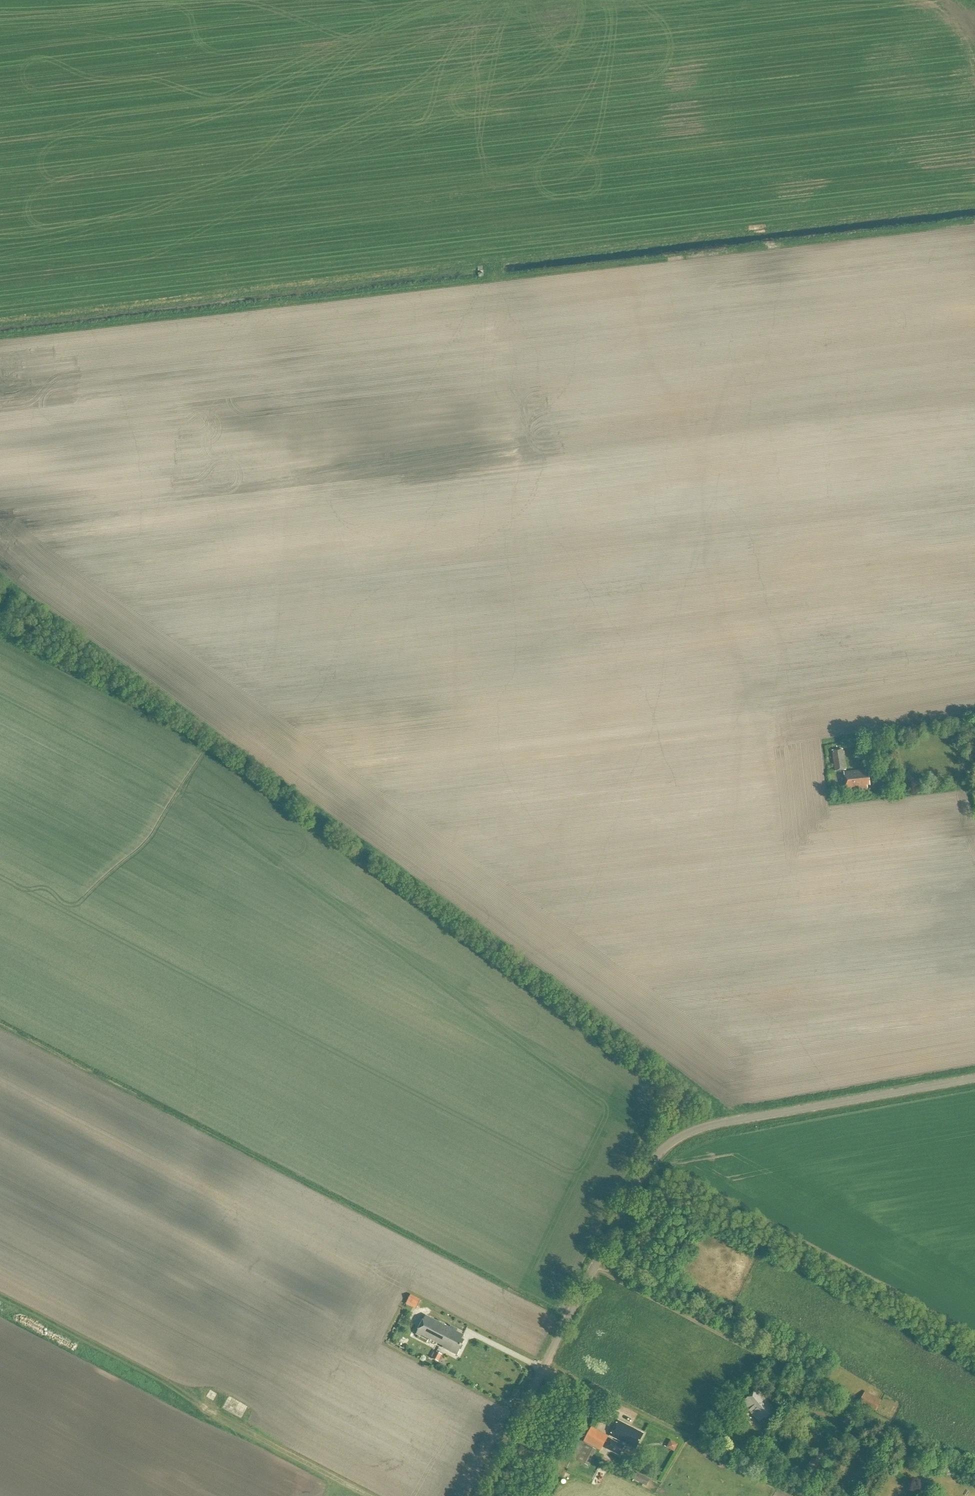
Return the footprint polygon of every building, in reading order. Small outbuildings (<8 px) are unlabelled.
[(843,750),(832,751),(835,772),(846,771),(843,750)] [(843,772),(845,792),(867,790),(867,787),(869,786),(868,774),(865,774),(865,770),(843,772)] [(887,792),(885,776),(877,778),(879,793),(887,792)] [(419,1307),(422,1301),(411,1296),(408,1301),(419,1307)] [(457,1356),(464,1341),(459,1339),(461,1335),(425,1316),(415,1336),(424,1341),(425,1338),(445,1348),(444,1350),(457,1356)] [(439,1363),(443,1356),(438,1353),(434,1360),(439,1363)] [(771,1411),(774,1408),(768,1402),(769,1401),(758,1389),(742,1403),(759,1422),(765,1418),(767,1420),(773,1414),(771,1411)] [(859,1402),(875,1411),(880,1401),(864,1392),(859,1402)] [(611,1437),(622,1443),(620,1446),(612,1442),(607,1451),(619,1457),(625,1445),(632,1448),(634,1445),(636,1446),(641,1438),(639,1436),(640,1434),(618,1423),(611,1437)] [(591,1441),(603,1447),(608,1438),(596,1432),(591,1441)] [(673,1439),(670,1448),(678,1451),(682,1442),(673,1439)] [(588,1466),(596,1450),(585,1445),(577,1461),(588,1466)] [(650,1480),(638,1473),(634,1480),(647,1486),(650,1480)]
